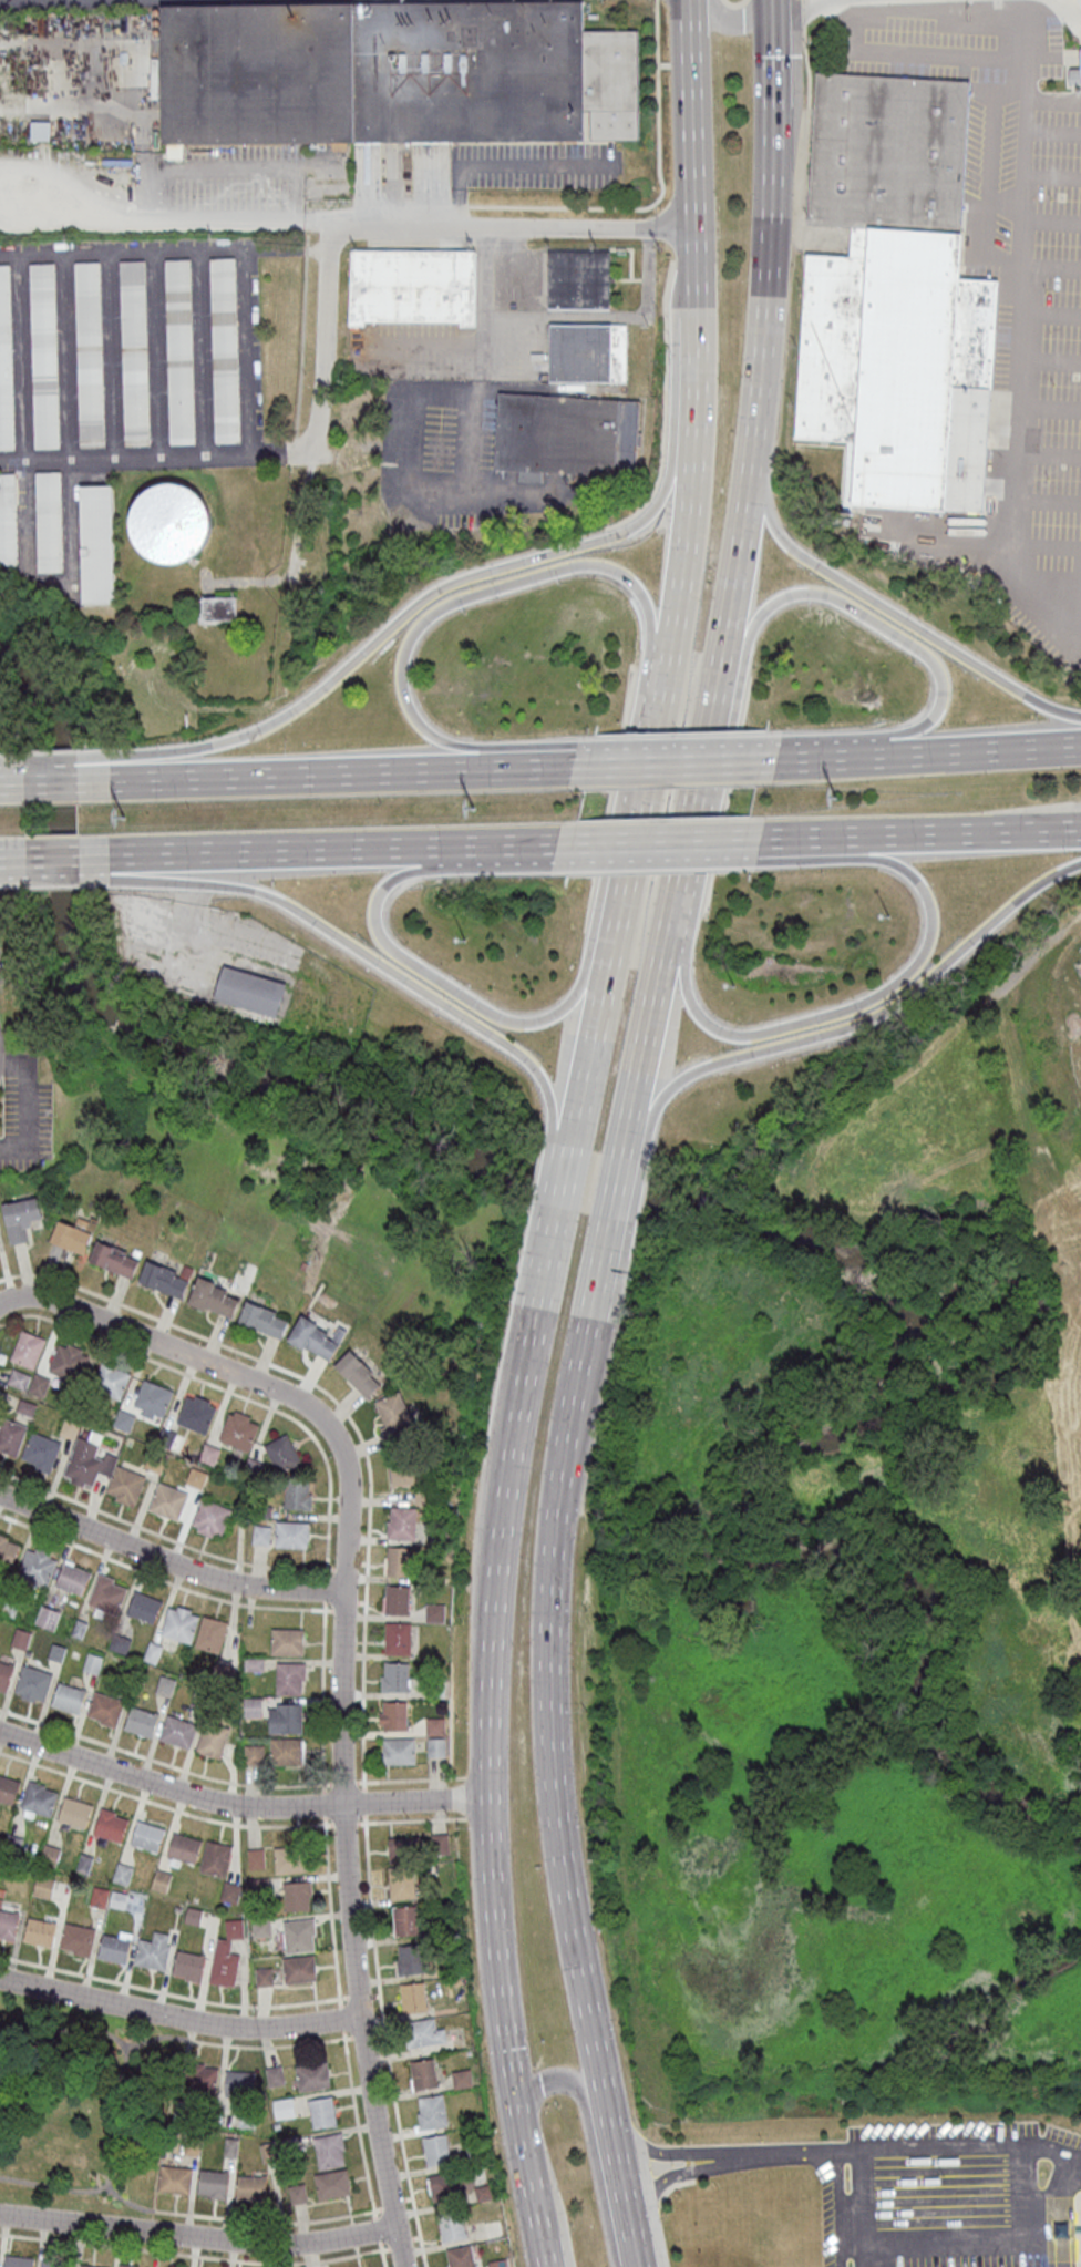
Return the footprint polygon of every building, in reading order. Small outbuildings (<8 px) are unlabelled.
[(163,143),(639,140),(639,29),(584,30),(584,2),(163,4),(163,143)] [(815,72),(967,80),(956,277),(996,280),(980,512),(840,503),(845,440),(793,438),(803,253),(847,256),(848,227),(805,223),(815,72)] [(1071,74),(1071,83),(1080,83),(1080,74),(1071,74)] [(477,250),(352,249),(351,322),(476,323),(477,250)] [(547,308),(610,308),(610,249),(547,249),(547,308)] [(207,258),(231,258),(237,442),(213,443),(207,258)] [(163,260),(187,259),(193,443),(168,444),(163,260)] [(117,261),(141,260),(146,444),(123,445),(117,261)] [(72,263),(96,261),(102,445),(78,447),(72,263)] [(28,264),(52,263),(58,447),(33,448),(28,264)] [(12,448),(0,448),(0,264),(7,264),(12,448)] [(627,381),(627,322),(549,322),(549,381),(627,381)] [(498,392),(495,469),(519,470),(518,480),(545,481),(546,472),(636,476),(640,399),(498,392)] [(58,471),(60,571),(35,572),(33,471),(58,471)] [(16,564),(0,565),(0,473),(12,472),(16,564)] [(133,503),(138,495),(145,490),(154,485),(163,483),(173,483),(182,485),(191,490),(197,495),(203,503),(206,512),(208,522),(206,535),(199,547),(191,556),(178,562),(165,563),(152,560),(141,552),(132,542),(127,529),(128,515),(133,503)] [(78,485),(110,485),(113,602),(81,603),(78,485)] [(238,596),(203,596),(203,623),(238,623),(238,596)] [(214,998),(224,967),(282,985),(274,1016),(214,998)] [(0,1206),(34,1198),(39,1218),(27,1221),(28,1227),(22,1228),(25,1240),(8,1244),(0,1206)] [(56,1221),(89,1233),(81,1254),(49,1241),(56,1221)] [(86,1261),(94,1241),(124,1252),(122,1256),(135,1262),(130,1278),(86,1261)] [(136,1282),(144,1261),(173,1273),(172,1274),(177,1276),(182,1265),(189,1268),(184,1280),(186,1281),(178,1300),(136,1282)] [(185,1303),(195,1278),(212,1283),(210,1286),(224,1291),(222,1295),(235,1301),(228,1317),(203,1307),(202,1310),(185,1303)] [(236,1322),(244,1302),(272,1313),(271,1316),(286,1322),(278,1340),(236,1322)] [(285,1341),(299,1315),(313,1324),(312,1327),(325,1334),(322,1338),(328,1341),(337,1326),(343,1331),(326,1361),(301,1346),(300,1350),(285,1341)] [(43,1340),(32,1370),(8,1360),(19,1331),(43,1340)] [(75,1383),(47,1371),(56,1345),(64,1348),(65,1344),(80,1350),(79,1354),(85,1356),(75,1383)] [(332,1366),(347,1351),(368,1372),(366,1374),(377,1386),(364,1398),(332,1366)] [(117,1399),(89,1387),(100,1363),(103,1364),(105,1361),(116,1365),(114,1368),(128,1375),(117,1399)] [(4,1383),(10,1368),(28,1375),(22,1389),(4,1383)] [(33,1373),(48,1378),(40,1398),(25,1393),(33,1373)] [(141,1379),(169,1392),(161,1416),(158,1416),(157,1422),(140,1415),(142,1409),(131,1405),(141,1379)] [(410,1420),(399,1426),(404,1439),(387,1447),(379,1428),(383,1426),(372,1402),(397,1392),(410,1420)] [(174,1422),(185,1396),(192,1399),(194,1396),(207,1402),(206,1405),(214,1408),(203,1434),(174,1422)] [(29,1416),(13,1411),(18,1398),(33,1404),(29,1416)] [(111,1426),(117,1409),(133,1416),(126,1433),(111,1426)] [(227,1414),(231,1415),(233,1411),(247,1417),(245,1420),(257,1426),(246,1452),(216,1439),(227,1414)] [(56,1434),(64,1416),(79,1422),(71,1440),(56,1434)] [(13,1457),(0,1452),(0,1420),(1,1417),(24,1426),(13,1457)] [(29,1432),(59,1443),(47,1474),(32,1468),(34,1464),(19,1458),(29,1432)] [(284,1434),(299,1461),(276,1474),(261,1445),(284,1434)] [(61,1475),(76,1436),(96,1445),(92,1456),(101,1460),(104,1453),(115,1457),(107,1476),(96,1471),(90,1486),(82,1484),(81,1486),(68,1481),(69,1478),(61,1475)] [(217,1449),(212,1464),(196,1458),(203,1443),(217,1449)] [(158,1473),(142,1466),(148,1450),(164,1457),(158,1473)] [(390,1486),(388,1457),(412,1456),(413,1484),(390,1486)] [(247,1458),(261,1464),(255,1479),(240,1473),(247,1458)] [(114,1465),(143,1476),(133,1504),(128,1501),(127,1505),(112,1499),(114,1496),(104,1491),(114,1465)] [(156,1481),(186,1494),(175,1520),(146,1509),(156,1481)] [(308,1509),(281,1508),(284,1484),(306,1485),(306,1495),(309,1495),(308,1509)] [(412,1490),(430,1488),(432,1502),(414,1504),(412,1490)] [(199,1498),(229,1509),(219,1536),(210,1532),(209,1537),(195,1531),(196,1527),(189,1525),(199,1498)] [(412,1539),(384,1538),(385,1521),(389,1521),(389,1507),(414,1508),(412,1539)] [(274,1521),(306,1522),(306,1541),(305,1541),(305,1548),(272,1547),(274,1521)] [(266,1546),(249,1543),(251,1525),(268,1527),(266,1546)] [(430,1529),(446,1529),(446,1545),(429,1545),(430,1529)] [(7,1570),(0,1567),(0,1537),(4,1539),(3,1540),(18,1547),(7,1570)] [(385,1547),(409,1548),(408,1577),(384,1576),(384,1574),(382,1574),(383,1558),(385,1558),(385,1547)] [(25,1550),(32,1552),(34,1549),(48,1553),(47,1558),(53,1560),(43,1587),(14,1576),(25,1550)] [(87,1573),(79,1596),(53,1584),(63,1560),(71,1563),(70,1566),(87,1573)] [(114,1615),(102,1611),(100,1618),(91,1614),(94,1608),(84,1604),(96,1573),(111,1579),(110,1583),(124,1589),(114,1615)] [(409,1586),(408,1614),(384,1613),(384,1611),(382,1611),(383,1597),(384,1597),(385,1584),(409,1586)] [(124,1615),(133,1591),(154,1600),(155,1599),(159,1601),(152,1623),(137,1618),(136,1620),(124,1615)] [(11,1618),(0,1613),(0,1599),(2,1593),(19,1600),(11,1618)] [(425,1621),(425,1603),(444,1604),(443,1621),(425,1621)] [(39,1606),(58,1612),(51,1631),(32,1623),(39,1606)] [(189,1642),(159,1633),(168,1607),(176,1610),(177,1606),(191,1609),(189,1613),(197,1615),(189,1642)] [(218,1652),(194,1645),(203,1615),(227,1622),(218,1652)] [(69,1635),(74,1620),(84,1623),(79,1639),(69,1635)] [(384,1653),(385,1621),(410,1622),(410,1654),(384,1653)] [(14,1628),(28,1632),(22,1650),(9,1645),(14,1628)] [(302,1629),(302,1654),(270,1653),(271,1629),(302,1629)] [(112,1632),(130,1639),(123,1655),(105,1649),(112,1632)] [(142,1659),(148,1641),(162,1645),(154,1664),(142,1659)] [(45,1658),(50,1643),(63,1648),(59,1662),(45,1658)] [(80,1670),(85,1653),(100,1658),(94,1674),(80,1670)] [(262,1670),(244,1670),(244,1658),(262,1658),(262,1670)] [(208,1682),(215,1662),(234,1669),(228,1689),(208,1682)] [(276,1693),(276,1662),(303,1663),(303,1679),(300,1679),(300,1694),(276,1693)] [(408,1662),(408,1690),(381,1690),(381,1675),(384,1675),(384,1662),(408,1662)] [(4,1691),(0,1689),(0,1663),(11,1666),(4,1691)] [(13,1691),(21,1665),(51,1674),(43,1700),(34,1697),(33,1701),(20,1696),(21,1693),(13,1691)] [(126,1665),(137,1669),(132,1685),(121,1682),(126,1665)] [(154,1692),(161,1675),(175,1680),(168,1697),(154,1692)] [(428,1696),(429,1681),(443,1681),(443,1696),(428,1696)] [(51,1704),(59,1682),(81,1689),(85,1690),(78,1713),(51,1704)] [(189,1704),(195,1686),(212,1692),(206,1710),(189,1704)] [(93,1691),(123,1701),(114,1726),(99,1722),(100,1720),(85,1715),(93,1691)] [(244,1716),(244,1697),(259,1697),(259,1716),(244,1716)] [(406,1729),(383,1730),(383,1723),(380,1723),(380,1713),(382,1712),(382,1701),(406,1701),(406,1729)] [(268,1732),(268,1709),(276,1709),(276,1704),(301,1703),(301,1732),(268,1732)] [(124,1729),(131,1705),(153,1713),(154,1712),(157,1713),(150,1737),(124,1729)] [(158,1738),(166,1714),(196,1724),(188,1748),(158,1738)] [(444,1717),(444,1734),(425,1734),(425,1717),(444,1717)] [(196,1748),(205,1721),(228,1729),(219,1757),(199,1751),(200,1751),(196,1748)] [(414,1737),(414,1763),(383,1763),(383,1737),(414,1737)] [(426,1737),(444,1737),(444,1755),(426,1755),(426,1737)] [(270,1764),(270,1738),(301,1738),(301,1741),(302,1741),(302,1762),(301,1762),(301,1764),(270,1764)] [(244,1745),(262,1745),(262,1764),(244,1764),(244,1745)] [(11,1804),(0,1800),(0,1775),(19,1781),(11,1804)] [(20,1806),(29,1779),(44,1785),(43,1787),(56,1792),(49,1816),(20,1806)] [(64,1795),(91,1804),(83,1827),(56,1818),(64,1795)] [(92,1835),(101,1807),(115,1812),(114,1815),(126,1819),(120,1842),(97,1834),(96,1836),(92,1835)] [(164,1829),(157,1851),(130,1843),(137,1820),(164,1829)] [(16,1856),(0,1851),(6,1833),(22,1838),(16,1856)] [(199,1840),(194,1863),(179,1859),(177,1866),(168,1864),(169,1858),(166,1857),(173,1833),(199,1840)] [(447,1853),(434,1854),(433,1834),(446,1834),(447,1853)] [(389,1863),(388,1837),(416,1836),(418,1845),(414,1845),(415,1860),(389,1863)] [(224,1876),(199,1870),(207,1840),(230,1846),(224,1876)] [(60,1848),(53,1868),(38,1864),(43,1844),(60,1848)] [(306,1871),(275,1873),(272,1847),(305,1846),(306,1871)] [(262,1848),(264,1867),(248,1868),(247,1849),(262,1848)] [(85,1874),(74,1870),(80,1853),(91,1857),(85,1874)] [(116,1863),(132,1867),(126,1885),(112,1880),(116,1863)] [(412,1866),(414,1897),(389,1898),(388,1867),(412,1866)] [(150,1887),(155,1869),(171,1874),(164,1892),(150,1887)] [(49,1898),(32,1894),(37,1875),(53,1879),(49,1898)] [(248,1879),(266,1877),(267,1896),(249,1898),(248,1879)] [(285,1911),(282,1883),(309,1880),(310,1896),(307,1896),(308,1909),(285,1911)] [(219,1899),(224,1881),(240,1885),(235,1904),(219,1899)] [(89,1904),(93,1886),(107,1889),(104,1907),(89,1904)] [(111,1890),(125,1894),(123,1908),(107,1905),(111,1890)] [(391,1907),(414,1905),(416,1933),(393,1935),(391,1907)] [(197,1925),(183,1921),(186,1907),(200,1910),(197,1925)] [(12,1939),(0,1936),(0,1910),(13,1912),(13,1911),(18,1912),(12,1939)] [(22,1940),(28,1917),(51,1922),(51,1921),(54,1922),(50,1946),(42,1945),(41,1948),(34,1947),(35,1942),(22,1940)] [(251,1937),(250,1919),(268,1918),(269,1936),(251,1937)] [(282,1921),(311,1918),(313,1935),(311,1935),(312,1950),(286,1952),(282,1921)] [(225,1920),(240,1919),(241,1937),(226,1938),(225,1920)] [(64,1921),(94,1929),(87,1957),(71,1952),(72,1950),(59,1947),(64,1921)] [(96,1957),(102,1933),(117,1937),(120,1930),(131,1933),(124,1963),(96,1957)] [(133,1963),(138,1939),(151,1941),(153,1931),(167,1935),(165,1946),(169,1947),(163,1971),(133,1963)] [(209,1982),(217,1938),(228,1940),(230,1945),(228,1953),(238,1955),(233,1987),(209,1982)] [(421,1943),(423,1971),(403,1973),(398,1974),(395,1960),(398,1960),(397,1946),(421,1943)] [(172,1973),(177,1950),(200,1955),(200,1953),(204,1955),(197,1982),(184,1979),(185,1976),(172,1973)] [(312,1955),(316,1979),(285,1982),(281,1958),(312,1955)] [(254,1969),(269,1968),(271,1984),(256,1986),(254,1969)] [(453,1987),(450,1980),(457,1976),(461,1982),(453,1987)] [(399,1984),(422,1981),(425,2009),(402,2011),(399,1984)] [(406,2047),(403,2025),(412,2020),(432,2017),(434,2029),(443,2028),(445,2041),(406,2047)] [(412,2090),(410,2078),(411,2078),(409,2062),(432,2059),(436,2086),(412,2090)] [(294,2065),(325,2061),(329,2086),(298,2091),(294,2065)] [(182,2090),(185,2064),(187,2064),(187,2062),(203,2063),(203,2066),(217,2068),(214,2093),(182,2090)] [(268,2086),(265,2068),(280,2065),(284,2083),(268,2086)] [(451,2071),(469,2069),(471,2085),(453,2088),(451,2071)] [(225,2070),(253,2072),(251,2096),(224,2094),(225,2070)] [(442,2094),(446,2124),(420,2128),(418,2112),(419,2112),(416,2097),(442,2094)] [(330,2096),(336,2124),(312,2128),(307,2101),(330,2096)] [(291,2097),(294,2115),(274,2119),(271,2100),(291,2097)] [(169,2114),(172,2100),(182,2101),(179,2116),(169,2114)] [(239,2113),(254,2114),(253,2127),(238,2127),(239,2113)] [(318,2168),(311,2137),(339,2133),(342,2150),(340,2150),(343,2164),(318,2168)] [(421,2137),(444,2133),(450,2161),(426,2165),(421,2137)] [(184,2153),(186,2134),(199,2136),(197,2155),(184,2153)] [(278,2138),(295,2135),(298,2147),(280,2151),(278,2138)] [(223,2156),(225,2137),(236,2138),(234,2157),(223,2156)] [(269,2142),(274,2161),(262,2163),(259,2144),(269,2142)] [(465,2148),(481,2145),(484,2161),(467,2163),(465,2148)] [(187,2193),(157,2189),(159,2165),(191,2168),(187,2193)] [(312,2174),(344,2168),(349,2194),(317,2199),(312,2174)] [(200,2169),(224,2172),(224,2171),(227,2172),(224,2198),(209,2197),(209,2194),(197,2193),(200,2169)] [(428,2176),(459,2169),(463,2193),(432,2199),(428,2176)] [(237,2176),(261,2177),(261,2176),(266,2176),(265,2201),(236,2199),(237,2176)] [(306,2201),(290,2204),(287,2186),(302,2183),(306,2201)] [(473,2187),(490,2184),(492,2197),(476,2201),(473,2187)] [(460,2208),(465,2235),(442,2240),(436,2214),(460,2208)] [(483,2223),(497,2219),(501,2234),(485,2237),(483,2223)] [(470,2244),(474,2266),(449,2266),(445,2249),(470,2244)] [(32,2257),(31,2266),(3,2266),(4,2255),(32,2257)] [(505,2258),(507,2266),(488,2266),(487,2261),(505,2258)]
